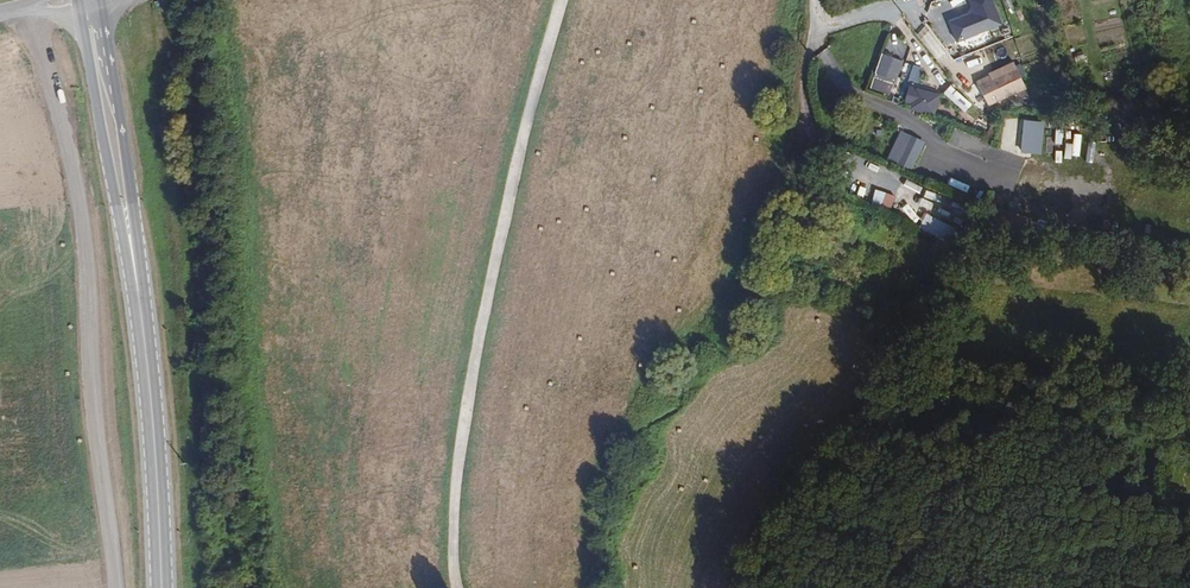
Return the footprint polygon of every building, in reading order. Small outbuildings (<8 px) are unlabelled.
[(975,13),(950,21),(956,41),(981,32),(1000,26),(992,0),(970,0),(975,13)] [(891,35),(885,51),(903,57),(908,42),(891,35)] [(967,52),(964,46),(951,52),(954,58),(967,52)] [(904,61),(882,52),(868,86),(879,91),(890,96),(904,61)] [(1084,52),(1074,56),(1076,62),(1086,58),(1084,52)] [(922,67),(906,61),(901,77),(916,83),(922,67)] [(1000,100),(1014,94),(1016,101),(1025,100),(1023,90),(1025,89),(1014,61),(988,72),(989,75),(1000,100)] [(1000,100),(989,75),(977,80),(988,105),(1000,100)] [(968,109),(951,85),(943,91),(960,115),(968,109)] [(913,100),(917,89),(910,86),(906,98),(913,100)] [(932,116),(937,95),(927,93),(928,89),(918,86),(917,89),(911,110),(932,116)] [(1133,113),(1122,113),(1123,126),(1134,125),(1133,113)] [(1043,121),(1024,120),(1021,153),(1040,154),(1043,121)] [(1000,128),(990,125),(985,138),(996,141),(1000,128)] [(924,140),(901,131),(889,162),(913,171),(924,140)] [(1080,139),(1063,137),(1060,159),(1076,162),(1080,139)] [(1117,155),(1110,153),(1105,168),(1112,171),(1117,155)] [(918,182),(903,176),(901,181),(915,188),(918,182)] [(978,187),(959,180),(956,187),(976,195),(978,187)] [(870,189),(863,184),(854,196),(861,201),(870,189)] [(930,189),(920,185),(918,190),(927,195),(930,189)] [(951,200),(933,191),(930,197),(948,205),(951,200)] [(892,193),(885,192),(883,209),(889,210),(892,193)] [(975,209),(954,200),(952,206),(972,215),(975,209)] [(970,220),(947,211),(945,217),(967,227),(970,220)] [(946,224),(926,214),(920,227),(940,237),(946,224)] [(842,254),(838,252),(832,262),(835,265),(842,254)]
